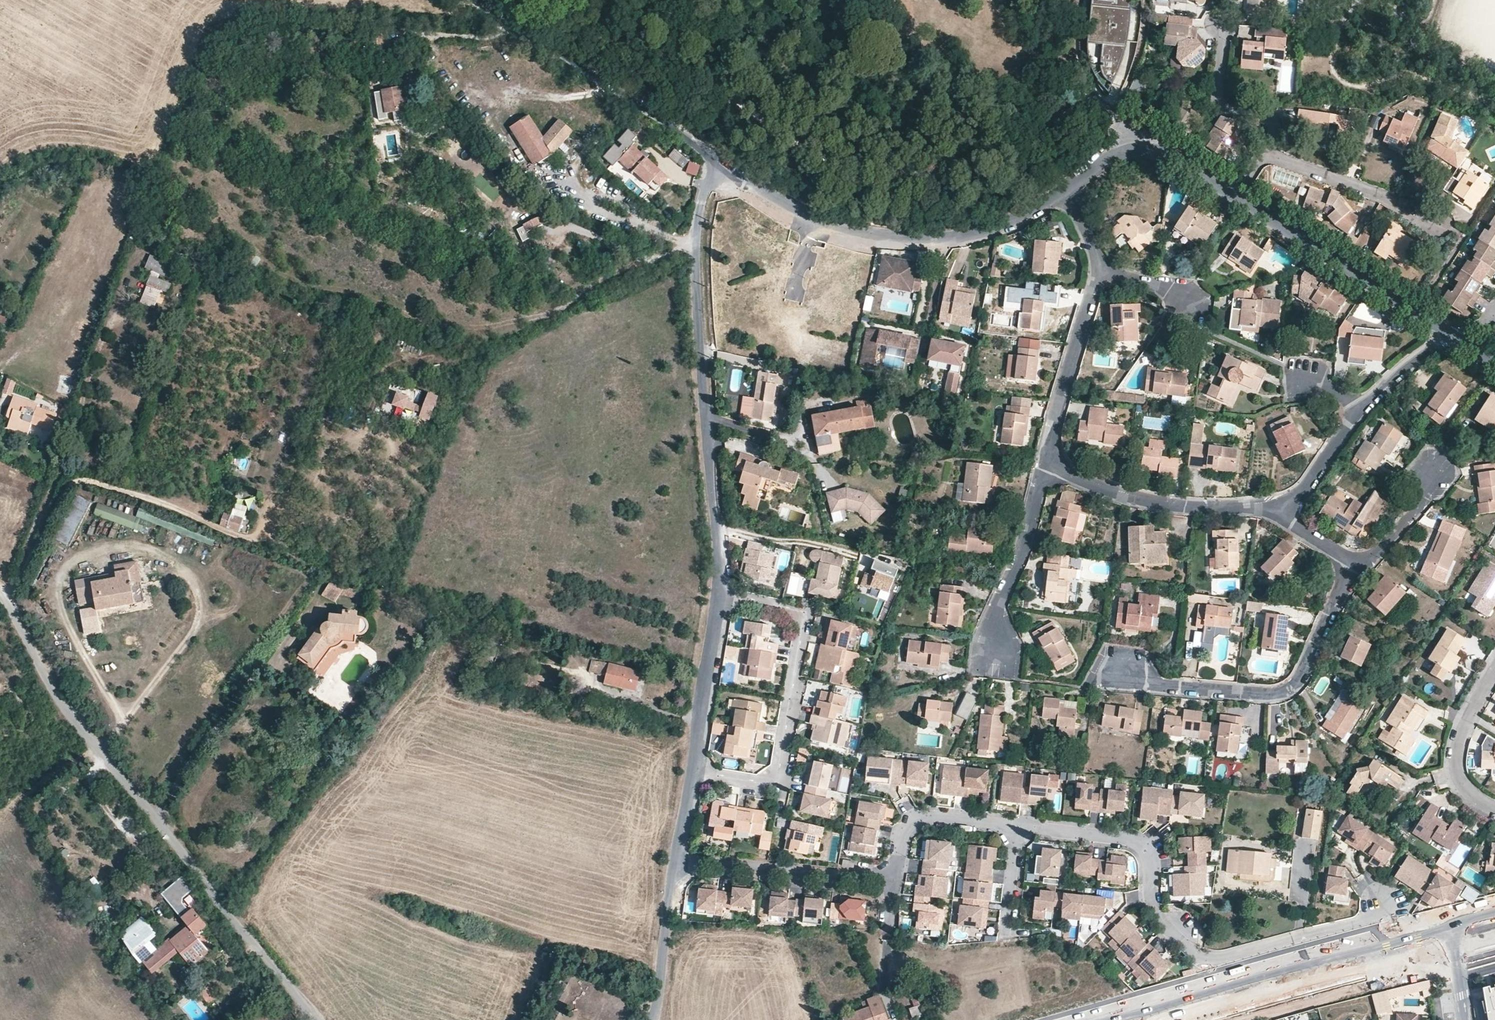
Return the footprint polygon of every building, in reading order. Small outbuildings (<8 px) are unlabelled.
[(1099,86),(1103,91),(1112,95),(1118,94),(1121,90),(1123,81),(1127,63),(1130,47),(1133,29),(1134,21),(1135,8),(1135,0),(1094,0),(1093,70),(1099,86)] [(1247,14),(1247,15),(1268,16),(1269,6),(1269,0),(1248,0),(1247,14)] [(1168,16),(1152,14),(1151,22),(1168,24),(1191,27),(1192,18),(1168,16)] [(1191,27),(1168,24),(1167,30),(1179,31),(1177,45),(1176,58),(1183,67),(1194,68),(1204,62),(1205,50),(1202,47),(1205,45),(1201,39),(1198,41),(1196,41),(1197,33),(1198,27),(1191,27)] [(1239,36),(1251,35),(1251,26),(1238,27),(1239,36)] [(1276,38),(1276,29),(1255,27),(1254,37),(1265,38),(1264,44),(1243,42),(1241,60),(1251,61),(1251,65),(1262,66),(1263,58),(1263,54),(1274,55),(1273,59),(1283,60),(1285,39),(1276,38)] [(1179,31),(1167,30),(1166,38),(1170,39),(1177,45),(1179,31)] [(1202,47),(1205,50),(1206,44),(1197,33),(1196,41),(1198,41),(1201,39),(1205,45),(1202,47)] [(348,49),(358,49),(357,40),(347,40),(348,49)] [(1183,67),(1176,58),(1173,64),(1177,69),(1183,67)] [(1251,61),(1241,60),(1240,69),(1262,71),(1262,66),(1251,65),(1251,61)] [(407,109),(403,87),(409,86),(411,86),(410,78),(392,80),(394,89),(382,91),(386,113),(407,109)] [(1144,83),(1135,79),(1127,93),(1141,95),(1141,93),(1144,83)] [(1188,114),(1181,109),(1171,123),(1172,124),(1172,126),(1178,130),(1180,129),(1184,132),(1185,132),(1192,122),(1197,125),(1202,117),(1191,109),(1188,114)] [(1343,117),(1304,110),(1303,120),(1309,121),(1308,129),(1313,130),(1312,136),(1315,136),(1313,145),(1341,149),(1343,139),(1351,140),(1354,122),(1343,120),(1344,117),(1343,117)] [(1458,155),(1463,148),(1453,142),(1449,149),(1440,143),(1443,137),(1449,140),(1458,121),(1442,114),(1427,148),(1448,163),(1455,153),(1458,155)] [(1402,135),(1410,138),(1418,120),(1406,115),(1402,123),(1386,116),(1382,126),(1389,129),(1387,134),(1383,143),(1392,147),(1396,149),(1402,135)] [(552,154),(570,129),(559,120),(543,140),(541,137),(528,117),(511,128),(534,165),(552,154)] [(1244,121),(1221,117),(1215,126),(1202,144),(1223,158),(1228,151),(1231,152),(1239,142),(1232,137),(1233,137),(1230,135),(1231,133),(1234,135),(1244,121)] [(1309,121),(1303,120),(1300,134),(1312,136),(1313,130),(1308,129),(1309,121)] [(1402,156),(1410,138),(1402,135),(1396,149),(1392,147),(1391,151),(1402,156)] [(640,153),(633,147),(618,162),(631,174),(633,171),(649,184),(660,171),(649,161),(650,159),(642,152),(640,153)] [(669,156),(681,165),(687,157),(675,148),(669,156)] [(1457,169),(1469,152),(1463,148),(1458,155),(1455,153),(1448,163),(1457,169)] [(614,167),(626,178),(631,174),(618,162),(614,167)] [(1467,170),(1464,175),(1473,182),(1477,177),(1467,170)] [(1452,177),(1443,190),(1459,201),(1460,199),(1465,202),(1464,204),(1473,210),(1483,195),(1478,192),(1485,182),(1477,177),(1473,182),(1464,175),(1460,182),(1452,177)] [(1489,185),(1485,182),(1478,192),(1483,195),(1489,185)] [(1328,217),(1335,225),(1349,234),(1353,227),(1355,228),(1360,219),(1349,212),(1338,198),(1330,196),(1310,189),(1304,207),(1323,214),(1327,206),(1332,207),(1335,211),(1328,217)] [(1332,190),(1330,196),(1338,198),(1339,193),(1332,190)] [(1290,202),(1282,196),(1277,204),(1285,209),(1290,202)] [(1327,206),(1323,214),(1326,215),(1328,217),(1335,211),(1332,207),(1327,206)] [(1203,248),(1217,226),(1189,208),(1172,235),(1189,247),(1193,241),(1203,248)] [(1118,224),(1113,228),(1112,235),(1115,239),(1121,235),(1125,235),(1129,242),(1127,243),(1132,250),(1135,248),(1139,253),(1151,244),(1145,236),(1151,231),(1152,227),(1148,222),(1144,225),(1137,217),(1125,215),(1117,222),(1118,224)] [(1494,218),(1491,216),(1487,224),(1492,227),(1494,229),(1494,216),(1494,218)] [(542,224),(539,217),(523,225),(526,232),(542,224)] [(1393,223),(1390,227),(1399,233),(1402,228),(1393,223)] [(1160,243),(1162,225),(1158,225),(1154,227),(1152,242),(1160,243)] [(1390,227),(1377,248),(1388,255),(1404,265),(1416,243),(1399,233),(1390,227)] [(1492,227),(1488,232),(1484,230),(1483,231),(1478,239),(1479,240),(1494,250),(1494,229),(1492,227)] [(1369,247),(1373,233),(1362,229),(1357,243),(1369,247)] [(752,234),(750,241),(762,244),(764,237),(752,234)] [(1222,255),(1229,259),(1230,256),(1252,271),(1264,253),(1242,239),(1241,239),(1235,235),(1222,255)] [(1275,242),(1270,239),(1263,249),(1268,252),(1275,242)] [(1479,240),(1474,248),(1473,249),(1477,252),(1474,257),(1475,258),(1494,271),(1494,270),(1494,262),(1493,261),(1494,258),(1494,250),(1479,240)] [(1057,259),(1059,243),(1036,241),(1033,274),(1056,275),(1057,259)] [(1388,255),(1377,248),(1374,253),(1386,260),(1388,255)] [(1003,258),(995,256),(993,264),(1001,266),(1003,258)] [(1230,256),(1229,259),(1240,267),(1240,269),(1250,275),(1252,271),(1230,256)] [(918,291),(921,276),(914,274),(916,263),(882,257),(877,280),(884,281),(882,287),(902,291),(903,285),(912,287),(911,290),(918,291)] [(179,270),(150,258),(147,267),(153,270),(147,284),(142,296),(140,302),(154,308),(156,304),(161,290),(167,293),(170,286),(157,281),(161,273),(175,278),(179,270)] [(1475,258),(1471,264),(1467,261),(1461,270),(1481,284),(1487,276),(1492,278),(1494,273),(1494,271),(1475,258)] [(1001,266),(993,264),(991,277),(999,278),(1001,266)] [(1481,284),(1461,270),(1454,280),(1459,283),(1455,288),(1476,301),(1480,295),(1476,292),(1481,284)] [(1301,277),(1294,275),(1292,295),(1299,296),(1310,303),(1311,301),(1320,306),(1324,309),(1336,317),(1347,300),(1305,272),(1301,277)] [(147,284),(138,281),(133,293),(142,296),(147,284)] [(1047,303),(1049,285),(1025,283),(1023,300),(1044,303),(1047,303)] [(957,287),(946,285),(939,319),(950,321),(952,313),(970,317),(975,296),(956,291),(957,287)] [(1254,302),(1256,285),(1234,291),(1233,299),(1237,300),(1240,300),(1237,324),(1260,327),(1260,326),(1277,328),(1281,303),(1263,300),(1263,303),(1254,302)] [(976,291),(957,287),(956,291),(975,296),(976,291)] [(1476,301),(1455,288),(1451,294),(1448,291),(1442,300),(1461,313),(1467,304),(1472,307),(1476,301)] [(161,306),(167,293),(161,290),(156,304),(161,306)] [(1359,299),(1362,295),(1355,291),(1353,295),(1359,299)] [(1299,296),(1298,298),(1309,305),(1307,307),(1316,313),(1318,309),(1323,312),(1324,309),(1320,306),(1311,301),(1310,303),(1299,296)] [(1044,303),(1023,300),(1020,329),(1040,331),(1044,303)] [(1240,300),(1237,300),(1233,330),(1259,333),(1260,327),(1237,324),(1240,300)] [(1134,312),(1137,312),(1140,312),(1140,305),(1111,307),(1113,343),(1135,342),(1134,312)] [(969,325),(970,317),(952,313),(950,321),(969,325)] [(0,315),(0,324),(6,327),(10,320),(0,315)] [(1348,334),(1353,325),(1344,320),(1339,328),(1338,337),(1347,338),(1348,334)] [(1348,358),(1364,359),(1381,362),(1385,331),(1356,328),(1351,336),(1348,358)] [(907,350),(909,338),(867,330),(859,368),(872,370),(877,344),(907,350)] [(945,339),(935,337),(932,337),(929,356),(952,361),(946,391),(956,392),(965,344),(945,339)] [(1040,348),(1041,341),(1020,338),(1018,357),(1009,356),(1006,379),(1015,380),(1033,382),(1034,372),(1036,373),(1040,348)] [(1245,364),(1228,357),(1218,377),(1224,379),(1219,389),(1212,385),(1207,395),(1228,404),(1238,382),(1256,391),(1266,372),(1246,363),(1245,364)] [(1155,374),(1156,370),(1148,369),(1145,392),(1172,395),(1184,397),(1186,378),(1155,374)] [(741,417),(770,421),(771,411),(774,396),(777,374),(760,371),(756,398),(745,396),(741,417)] [(1467,390),(1446,374),(1435,389),(1439,392),(1424,413),(1440,425),(1467,390)] [(12,396),(17,382),(8,378),(3,393),(12,396)] [(423,393),(393,380),(380,411),(411,424),(423,393)] [(1116,393),(1103,391),(1101,399),(1111,400),(1116,393)] [(1116,393),(1111,400),(1127,402),(1128,395),(1116,393)] [(429,420),(437,398),(430,395),(421,416),(429,420)] [(1135,403),(1136,396),(1128,395),(1127,402),(1135,403)] [(1184,397),(1172,395),(1171,404),(1183,405),(1184,397)] [(1491,395),(1479,415),(1494,425),(1494,398),(1491,395)] [(1135,403),(1138,404),(1143,404),(1144,396),(1136,396),(1135,403)] [(50,431),(55,416),(36,409),(37,406),(12,397),(5,415),(6,417),(10,418),(6,428),(26,435),(30,424),(50,431)] [(1032,409),(1034,400),(1012,397),(1010,406),(1012,407),(1030,409),(1030,408),(1032,409)] [(874,426),(870,406),(860,408),(864,428),(874,426)] [(1029,417),(1030,409),(1012,407),(1010,415),(1005,414),(1001,443),(1022,446),(1023,437),(1026,417),(1029,417)] [(864,428),(860,408),(813,416),(818,446),(832,444),(830,434),(837,433),(864,428)] [(1085,442),(1086,440),(1086,435),(1104,437),(1103,442),(1103,444),(1122,446),(1124,427),(1105,425),(1107,410),(1090,408),(1088,423),(1080,422),(1078,441),(1085,442)] [(1326,409),(1319,412),(1325,422),(1331,419),(1326,409)] [(1479,415),(1475,420),(1494,433),(1494,425),(1479,415)] [(1289,418),(1279,423),(1282,429),(1274,433),(1279,444),(1276,445),(1283,461),(1305,451),(1289,418)] [(1282,429),(1279,423),(1270,427),(1274,433),(1282,429)] [(1238,450),(1201,445),(1204,425),(1193,424),(1191,444),(1188,467),(1207,469),(1207,466),(1235,470),(1238,450)] [(1384,452),(1387,454),(1389,455),(1403,435),(1385,424),(1371,444),(1366,441),(1355,457),(1360,460),(1357,465),(1367,471),(1370,466),(1377,471),(1382,465),(1380,464),(1378,463),(1384,452)] [(841,449),(837,433),(830,434),(832,444),(818,446),(820,454),(841,449)] [(1144,448),(1141,466),(1159,468),(1159,472),(1158,476),(1177,478),(1179,460),(1162,457),(1163,450),(1165,450),(1166,443),(1150,440),(1149,448),(1144,448)] [(1380,464),(1387,454),(1384,452),(1378,463),(1380,464)] [(757,458),(740,453),(735,470),(743,472),(740,482),(744,484),(741,493),(745,494),(742,504),(757,508),(760,499),(757,498),(759,490),(768,493),(771,482),(784,486),(785,483),(795,486),(798,475),(781,469),(780,471),(770,468),(769,466),(766,464),(763,464),(760,465),(755,464),(757,458)] [(989,488),(990,488),(993,466),(967,463),(962,501),(987,504),(989,488)] [(1474,466),(1475,474),(1479,474),(1483,503),(1479,504),(1477,504),(1478,515),(1494,512),(1494,464),(1474,466)] [(870,494),(847,488),(827,493),(832,514),(847,510),(859,513),(872,526),(887,511),(870,494)] [(1060,501),(1073,505),(1076,493),(1067,491),(1062,492),(1060,501)] [(1328,493),(1323,491),(1319,496),(1324,499),(1328,493)] [(1320,513),(1339,525),(1342,519),(1353,527),(1350,532),(1365,542),(1382,515),(1383,516),(1392,502),(1375,491),(1364,508),(1354,500),(1349,507),(1331,496),(1320,513)] [(69,546),(90,502),(76,495),(55,539),(69,546)] [(1080,515),(1082,507),(1073,505),(1060,501),(1058,501),(1056,509),(1059,510),(1053,531),(1051,539),(1072,544),(1076,530),(1080,515)] [(225,513),(221,525),(240,532),(244,520),(248,508),(237,504),(233,516),(225,513)] [(1090,509),(1082,507),(1080,515),(1086,516),(1088,517),(1090,509)] [(1059,510),(1056,509),(1050,530),(1053,531),(1059,510)] [(1076,530),(1082,532),(1086,516),(1080,515),(1076,530)] [(1342,519),(1339,525),(1350,532),(1353,527),(1342,519)] [(1444,521),(1440,531),(1444,533),(1436,552),(1431,551),(1422,573),(1445,583),(1468,531),(1444,521)] [(1145,534),(1145,527),(1129,528),(1131,565),(1146,564),(1146,558),(1167,558),(1166,534),(1154,534),(1145,534)] [(966,555),(966,552),(967,547),(984,549),(984,554),(991,555),(994,539),(986,538),(987,531),(969,529),(968,536),(950,533),(947,553),(966,555)] [(1213,541),(1215,541),(1218,541),(1218,569),(1239,569),(1237,531),(1213,532),(1213,541)] [(1444,533),(1440,531),(1431,551),(1436,552),(1444,533)] [(1262,569),(1269,576),(1277,583),(1283,577),(1282,576),(1294,564),(1290,560),(1297,553),(1284,540),(1277,548),(1280,550),(1262,569)] [(765,546),(749,543),(747,549),(752,550),(750,562),(753,563),(752,566),(748,564),(746,572),(754,582),(765,585),(766,579),(770,580),(772,571),(775,556),(763,553),(765,546)] [(752,550),(747,549),(742,571),(746,572),(748,564),(748,561),(750,562),(752,550)] [(814,559),(817,561),(821,562),(819,572),(818,580),(812,578),(809,592),(817,594),(818,592),(821,593),(821,595),(835,599),(845,556),(817,550),(814,552),(813,555),(813,558),(814,559)] [(1069,557),(1048,554),(1047,564),(1045,563),(1043,571),(1046,571),(1049,572),(1046,598),(1057,600),(1056,602),(1065,604),(1070,569),(1068,569),(1069,557)] [(1487,561),(1468,592),(1477,598),(1471,607),(1488,618),(1494,606),(1494,599),(1493,598),(1494,595),(1494,566),(1487,561)] [(98,610),(134,604),(130,584),(140,582),(137,562),(115,566),(116,574),(117,579),(93,584),(92,578),(76,581),(80,604),(96,601),(98,610)] [(890,595),(901,572),(878,562),(874,570),(877,572),(875,577),(872,575),(868,574),(862,587),(871,591),(873,587),(881,591),(890,595)] [(986,567),(970,565),(969,578),(985,580),(986,567)] [(1077,570),(1070,569),(1065,604),(1068,604),(1072,579),(1076,579),(1077,570)] [(777,572),(772,571),(770,580),(766,579),(765,585),(774,587),(777,572)] [(116,574),(92,578),(93,584),(117,579),(116,574)] [(1277,583),(1269,576),(1265,580),(1273,588),(1277,583)] [(1406,593),(1389,577),(1368,600),(1385,616),(1406,593)] [(130,584),(134,604),(144,602),(140,582),(130,584)] [(360,597),(363,589),(330,583),(323,593),(334,601),(340,594),(360,597)] [(961,596),(965,596),(966,588),(941,585),(936,624),(958,627),(959,618),(961,596)] [(890,595),(881,591),(879,596),(888,600),(890,595)] [(1208,596),(1187,593),(1186,601),(1207,604),(1208,596)] [(1120,598),(1116,624),(1152,629),(1153,617),(1157,618),(1160,597),(1139,594),(1137,606),(1129,604),(1129,599),(1120,598)] [(1247,601),(1246,610),(1260,611),(1261,603),(1247,601)] [(1233,610),(1199,605),(1196,628),(1203,629),(1204,626),(1230,630),(1233,610)] [(338,641),(343,642),(354,643),(355,635),(360,635),(363,634),(366,631),(367,627),(366,623),(362,620),(356,619),(357,613),(344,611),(343,616),(330,615),(329,623),(326,624),(324,625),(322,628),(321,630),(315,629),(312,627),(305,637),(310,641),(300,655),(312,665),(325,648),(327,645),(333,644),(338,641)] [(1288,617),(1267,614),(1263,649),(1286,652),(1289,633),(1286,633),(1288,617)] [(823,635),(821,645),(846,651),(849,638),(854,639),(857,626),(826,620),(824,629),(829,630),(828,634),(825,636),(823,635)] [(765,633),(769,634),(771,625),(746,621),(744,633),(747,634),(753,635),(750,650),(777,654),(778,646),(768,644),(764,644),(765,633)] [(1033,634),(1036,640),(1039,638),(1047,652),(1054,664),(1071,654),(1053,622),(1033,634)] [(1152,629),(1116,624),(1116,629),(1151,633),(1152,629)] [(1230,630),(1204,626),(1203,629),(1203,634),(1229,637),(1230,630)] [(1466,641),(1448,629),(1429,660),(1436,664),(1430,673),(1442,681),(1448,672),(1446,670),(1455,655),(1456,656),(1466,641)] [(744,649),(750,650),(753,635),(747,634),(744,649)] [(1371,646),(1351,637),(1342,658),(1361,667),(1371,646)] [(1039,638),(1036,640),(1044,654),(1047,652),(1039,638)] [(338,645),(343,642),(338,641),(333,644),(327,645),(325,648),(312,665),(300,655),(297,659),(314,671),(332,648),(338,645)] [(907,663),(918,664),(939,666),(940,661),(948,662),(950,645),(910,641),(907,663)] [(846,651),(821,645),(819,655),(822,659),(821,662),(817,661),(816,669),(833,673),(837,674),(841,672),(847,673),(851,671),(855,653),(846,651)] [(776,663),(777,654),(750,650),(744,649),(742,665),(745,665),(750,666),(748,677),(771,680),(773,670),(769,669),(770,662),(774,663),(776,663)] [(1071,654),(1054,664),(1058,671),(1075,662),(1071,654)] [(1460,659),(1456,656),(1455,655),(1446,670),(1448,672),(1451,674),(1460,659)] [(640,672),(599,662),(592,660),(589,672),(605,676),(603,683),(635,691),(640,672)] [(833,673),(831,682),(849,687),(847,673),(841,672),(837,674),(833,673)] [(333,685),(329,693),(342,700),(346,692),(333,685)] [(814,706),(812,715),(834,720),(836,712),(838,705),(842,707),(844,707),(846,696),(820,691),(818,701),(822,702),(821,706),(819,705),(818,707),(817,707),(814,706)] [(1343,694),(1327,719),(1331,722),(1345,701),(1346,702),(1349,697),(1343,694)] [(980,701),(968,695),(957,717),(969,723),(980,701)] [(1410,728),(1414,730),(1423,718),(1425,719),(1430,713),(1403,697),(1387,722),(1394,727),(1390,733),(1384,742),(1402,753),(1411,738),(1410,737),(1406,735),(1410,728)] [(742,700),(732,699),(729,718),(733,718),(735,709),(740,710),(742,700)] [(1059,705),(1060,701),(1044,699),(1042,717),(1057,719),(1056,727),(1059,727),(1058,735),(1072,737),(1076,710),(1064,709),(1064,705),(1059,705)] [(762,703),(742,700),(740,710),(735,709),(733,718),(732,726),(734,727),(736,727),(758,731),(764,731),(765,723),(759,722),(756,721),(758,712),(761,712),(762,703)] [(917,721),(925,722),(925,718),(940,720),(950,721),(953,704),(927,700),(927,705),(919,704),(917,721)] [(1076,703),(1060,701),(1059,705),(1064,705),(1064,709),(1076,710),(1076,703)] [(1331,722),(1327,719),(1322,727),(1342,739),(1360,711),(1346,702),(1345,701),(1331,722)] [(1000,752),(1001,737),(1005,707),(985,705),(983,715),(981,715),(977,749),(1000,752)] [(1102,726),(1113,728),(1131,731),(1131,734),(1138,735),(1142,712),(1105,706),(1102,726)] [(1209,741),(1211,724),(1201,723),(1202,713),(1184,710),(1183,718),(1166,716),(1164,735),(1181,737),(1182,729),(1199,732),(1198,739),(1209,741)] [(1365,714),(1360,711),(1342,739),(1341,742),(1346,745),(1365,714)] [(811,740),(843,747),(849,723),(834,720),(812,715),(810,723),(813,724),(817,725),(816,729),(814,729),(811,740)] [(1246,718),(1228,716),(1221,715),(1216,752),(1238,754),(1242,726),(1244,727),(1246,718)] [(724,725),(713,723),(711,734),(722,736),(724,725)] [(850,733),(853,724),(849,723),(843,747),(847,748),(851,734),(850,733)] [(734,736),(736,727),(734,727),(732,726),(729,726),(728,735),(734,736)] [(758,731),(736,727),(734,736),(728,735),(724,754),(746,758),(748,748),(750,739),(756,740),(758,731)] [(1410,737),(1414,730),(1410,728),(1406,735),(1410,737)] [(1181,737),(1198,739),(1199,732),(1182,729),(1181,737)] [(1379,738),(1384,742),(1390,733),(1384,729),(1379,738)] [(1488,735),(1482,745),(1484,746),(1483,768),(1494,768),(1494,739),(1488,735)] [(1416,741),(1411,738),(1402,753),(1407,755),(1416,741)] [(755,749),(756,740),(750,739),(748,748),(755,749)] [(1277,752),(1267,752),(1266,774),(1279,775),(1279,764),(1279,760),(1295,760),(1295,765),(1295,771),(1307,772),(1308,741),(1296,741),(1296,748),(1291,748),(1277,747),(1277,752)] [(898,784),(900,762),(866,759),(865,779),(888,781),(888,787),(898,788),(898,784)] [(1356,799),(1360,791),(1358,790),(1361,785),(1365,785),(1371,783),(1375,782),(1379,785),(1377,787),(1384,791),(1389,784),(1397,789),(1404,779),(1373,760),(1369,767),(1357,770),(1358,772),(1350,784),(1353,786),(1347,794),(1356,799)] [(804,785),(806,785),(827,790),(834,765),(815,761),(813,769),(810,778),(806,777),(804,785)] [(927,765),(900,762),(898,784),(905,785),(907,789),(910,784),(912,784),(912,789),(920,790),(925,785),(927,765)] [(834,765),(827,790),(835,792),(841,767),(834,765)] [(954,797),(961,797),(964,769),(942,766),(938,795),(948,796),(952,794),(954,794),(954,797)] [(964,769),(961,797),(969,798),(969,795),(976,795),(976,792),(984,793),(985,785),(983,784),(984,771),(964,769)] [(1022,774),(1002,772),(998,802),(1026,805),(1028,790),(1021,789),(1022,774)] [(1047,778),(1029,777),(1028,790),(1026,805),(1035,806),(1035,802),(1036,797),(1039,798),(1045,798),(1047,778)] [(864,785),(888,787),(888,781),(865,779),(864,785)] [(1350,784),(1347,782),(1342,790),(1347,794),(1353,786),(1350,784)] [(1097,813),(1098,795),(1091,794),(1092,786),(1077,784),(1074,807),(1089,809),(1089,812),(1097,813)] [(827,790),(806,785),(803,799),(800,812),(826,818),(831,801),(825,799),(827,790)] [(1099,790),(1098,795),(1097,813),(1105,814),(1105,810),(1114,811),(1122,812),(1125,786),(1114,785),(1113,791),(1099,790)] [(1169,815),(1171,797),(1171,792),(1142,789),(1139,819),(1155,821),(1156,815),(1169,815)] [(1179,797),(1171,797),(1169,815),(1178,816),(1179,812),(1200,814),(1202,796),(1179,793),(1179,797)] [(1418,795),(1415,803),(1423,806),(1426,797),(1418,795)] [(714,837),(731,840),(733,829),(737,807),(729,805),(728,809),(723,808),(723,805),(724,802),(716,801),(713,803),(709,826),(715,827),(714,837)] [(857,803),(853,828),(854,828),(877,832),(878,825),(876,824),(876,820),(879,820),(881,821),(883,808),(857,803)] [(1431,820),(1434,815),(1438,809),(1431,805),(1413,833),(1429,843),(1432,838),(1450,850),(1466,826),(1455,819),(1451,826),(1447,832),(1440,828),(1440,826),(1431,820)] [(753,814),(753,809),(737,807),(733,829),(762,834),(760,848),(770,850),(773,831),(771,831),(763,830),(765,816),(753,814)] [(1318,840),(1322,812),(1306,809),(1302,838),(1318,840)] [(1353,846),(1361,852),(1373,833),(1346,815),(1337,830),(1355,842),(1353,846)] [(1451,826),(1434,815),(1431,820),(1440,826),(1440,828),(1447,832),(1451,826)] [(823,828),(793,821),(791,830),(788,830),(787,837),(787,838),(785,849),(807,854),(807,852),(809,843),(815,845),(817,837),(821,838),(823,828)] [(877,840),(878,833),(877,832),(854,828),(851,844),(855,845),(853,854),(871,857),(874,839),(877,840)] [(1373,833),(1361,852),(1368,856),(1370,854),(1373,856),(1372,859),(1370,862),(1376,866),(1380,861),(1385,864),(1396,847),(1373,833)] [(1189,866),(1199,866),(1204,866),(1204,853),(1209,853),(1209,838),(1185,838),(1178,845),(1178,854),(1185,854),(1189,857),(1189,866)] [(944,872),(948,872),(951,844),(925,840),(924,853),(928,853),(928,861),(924,860),(922,860),(922,869),(944,872)] [(964,874),(989,877),(991,863),(991,860),(994,860),(995,850),(966,846),(963,874),(964,874)] [(1060,851),(1041,849),(1040,857),(1038,875),(1057,877),(1060,851)] [(1269,869),(1270,858),(1270,855),(1229,851),(1226,872),(1268,876),(1269,869)] [(1098,861),(1098,860),(1090,859),(1090,855),(1081,855),(1081,858),(1075,857),(1073,875),(1090,877),(1090,875),(1096,876),(1098,861)] [(1429,872),(1430,870),(1408,855),(1394,876),(1402,881),(1404,878),(1408,880),(1408,885),(1417,890),(1429,872)] [(1098,861),(1096,876),(1096,879),(1110,880),(1109,885),(1120,886),(1121,878),(1124,878),(1126,862),(1124,858),(1110,857),(1110,862),(1098,861)] [(1277,859),(1270,858),(1269,869),(1276,870),(1277,859)] [(1344,867),(1329,865),(1326,892),(1334,894),(1334,896),(1333,901),(1350,903),(1351,895),(1351,893),(1350,892),(1349,891),(1349,890),(1347,890),(1344,889),(1344,885),(1347,886),(1348,881),(1347,878),(1343,877),(1344,867)] [(1186,866),(1183,867),(1183,874),(1175,874),(1176,885),(1172,885),(1173,897),(1203,896),(1203,887),(1202,887),(1201,875),(1200,874),(1199,866),(1189,866),(1186,866)] [(1490,867),(1486,866),(1485,874),(1494,875),(1494,867),(1490,867)] [(944,872),(922,869),(921,877),(920,888),(917,888),(916,897),(930,899),(943,901),(945,880),(943,880),(942,880),(942,878),(943,878),(944,872)] [(1436,875),(1429,872),(1417,890),(1423,894),(1421,899),(1429,904),(1435,894),(1438,896),(1442,890),(1446,893),(1455,899),(1461,889),(1437,874),(1436,875)] [(989,877),(964,874),(963,889),(960,889),(959,900),(961,900),(986,903),(988,903),(991,903),(992,892),(989,891),(990,886),(991,877),(989,877)] [(189,894),(178,880),(161,894),(178,915),(187,908),(183,903),(184,898),(189,894)] [(705,912),(721,913),(722,905),(724,891),(716,890),(714,890),(711,888),(711,885),(702,884),(697,887),(695,907),(705,908),(705,912)] [(731,891),(724,891),(722,905),(730,906),(730,904),(750,906),(752,889),(744,888),(731,887),(731,891)] [(1435,894),(1429,904),(1433,906),(1443,904),(1454,902),(1455,899),(1446,893),(1442,890),(1438,896),(1435,894)] [(1055,894),(1055,893),(1039,891),(1039,899),(1032,905),(1030,920),(1044,921),(1044,914),(1052,915),(1053,908),(1055,894)] [(767,915),(793,917),(794,915),(795,900),(787,900),(787,897),(783,896),(781,892),(770,892),(767,915)] [(1082,897),(1055,894),(1053,908),(1061,909),(1061,913),(1064,913),(1066,915),(1065,921),(1079,922),(1079,919),(1082,897)] [(1082,896),(1082,897),(1079,919),(1095,921),(1098,916),(1103,916),(1104,907),(1112,908),(1113,900),(1082,896)] [(930,899),(916,897),(912,897),(912,904),(912,914),(915,914),(917,915),(917,918),(914,918),(914,931),(939,934),(941,909),(929,908),(930,899)] [(795,898),(795,900),(794,915),(810,917),(821,918),(822,900),(812,899),(804,898),(804,900),(795,898)] [(839,904),(831,903),(829,918),(839,919),(840,918),(857,920),(865,914),(867,902),(848,900),(845,902),(839,901),(839,904)] [(986,903),(961,900),(960,908),(958,908),(956,928),(980,930),(981,919),(986,919),(987,911),(985,911),(986,903)] [(131,948),(152,974),(178,952),(191,966),(208,952),(202,943),(195,935),(200,931),(206,926),(193,910),(181,919),(188,927),(157,952),(154,953),(145,942),(154,935),(152,931),(131,948)] [(1125,917),(1119,911),(1101,930),(1112,939),(1109,943),(1117,950),(1133,934),(1135,932),(1123,920),(1125,917)] [(1135,932),(1138,929),(1125,917),(1123,920),(1135,932)] [(120,934),(123,938),(140,926),(140,922),(140,921),(144,922),(141,918),(120,934)] [(123,938),(131,948),(152,931),(144,922),(140,921),(140,922),(140,926),(123,938)] [(195,935),(202,943),(206,939),(200,931),(195,935)] [(1141,938),(1135,932),(1133,934),(1140,940),(1141,938)] [(1127,965),(1133,971),(1153,950),(1147,944),(1146,946),(1140,940),(1133,934),(1117,950),(1113,954),(1121,961),(1127,955),(1132,959),(1127,965)] [(1153,950),(1133,971),(1140,977),(1147,983),(1151,978),(1156,982),(1169,969),(1164,965),(1158,959),(1159,958),(1160,956),(1153,950)] [(1147,983),(1140,977),(1137,980),(1144,986),(1147,983)] [(208,1004),(217,996),(209,987),(201,994),(208,1004)] [(1491,1019),(1494,1019),(1494,991),(1494,992),(1493,989),(1487,991),(1487,994),(1491,1019)] [(1371,995),(1377,1016),(1392,1016),(1386,991),(1371,995)] [(879,995),(868,1000),(867,1000),(867,1002),(862,1004),(864,1010),(842,1017),(843,1019),(888,1019),(879,995)] [(925,1013),(922,1004),(909,1009),(912,1017),(925,1013)]
